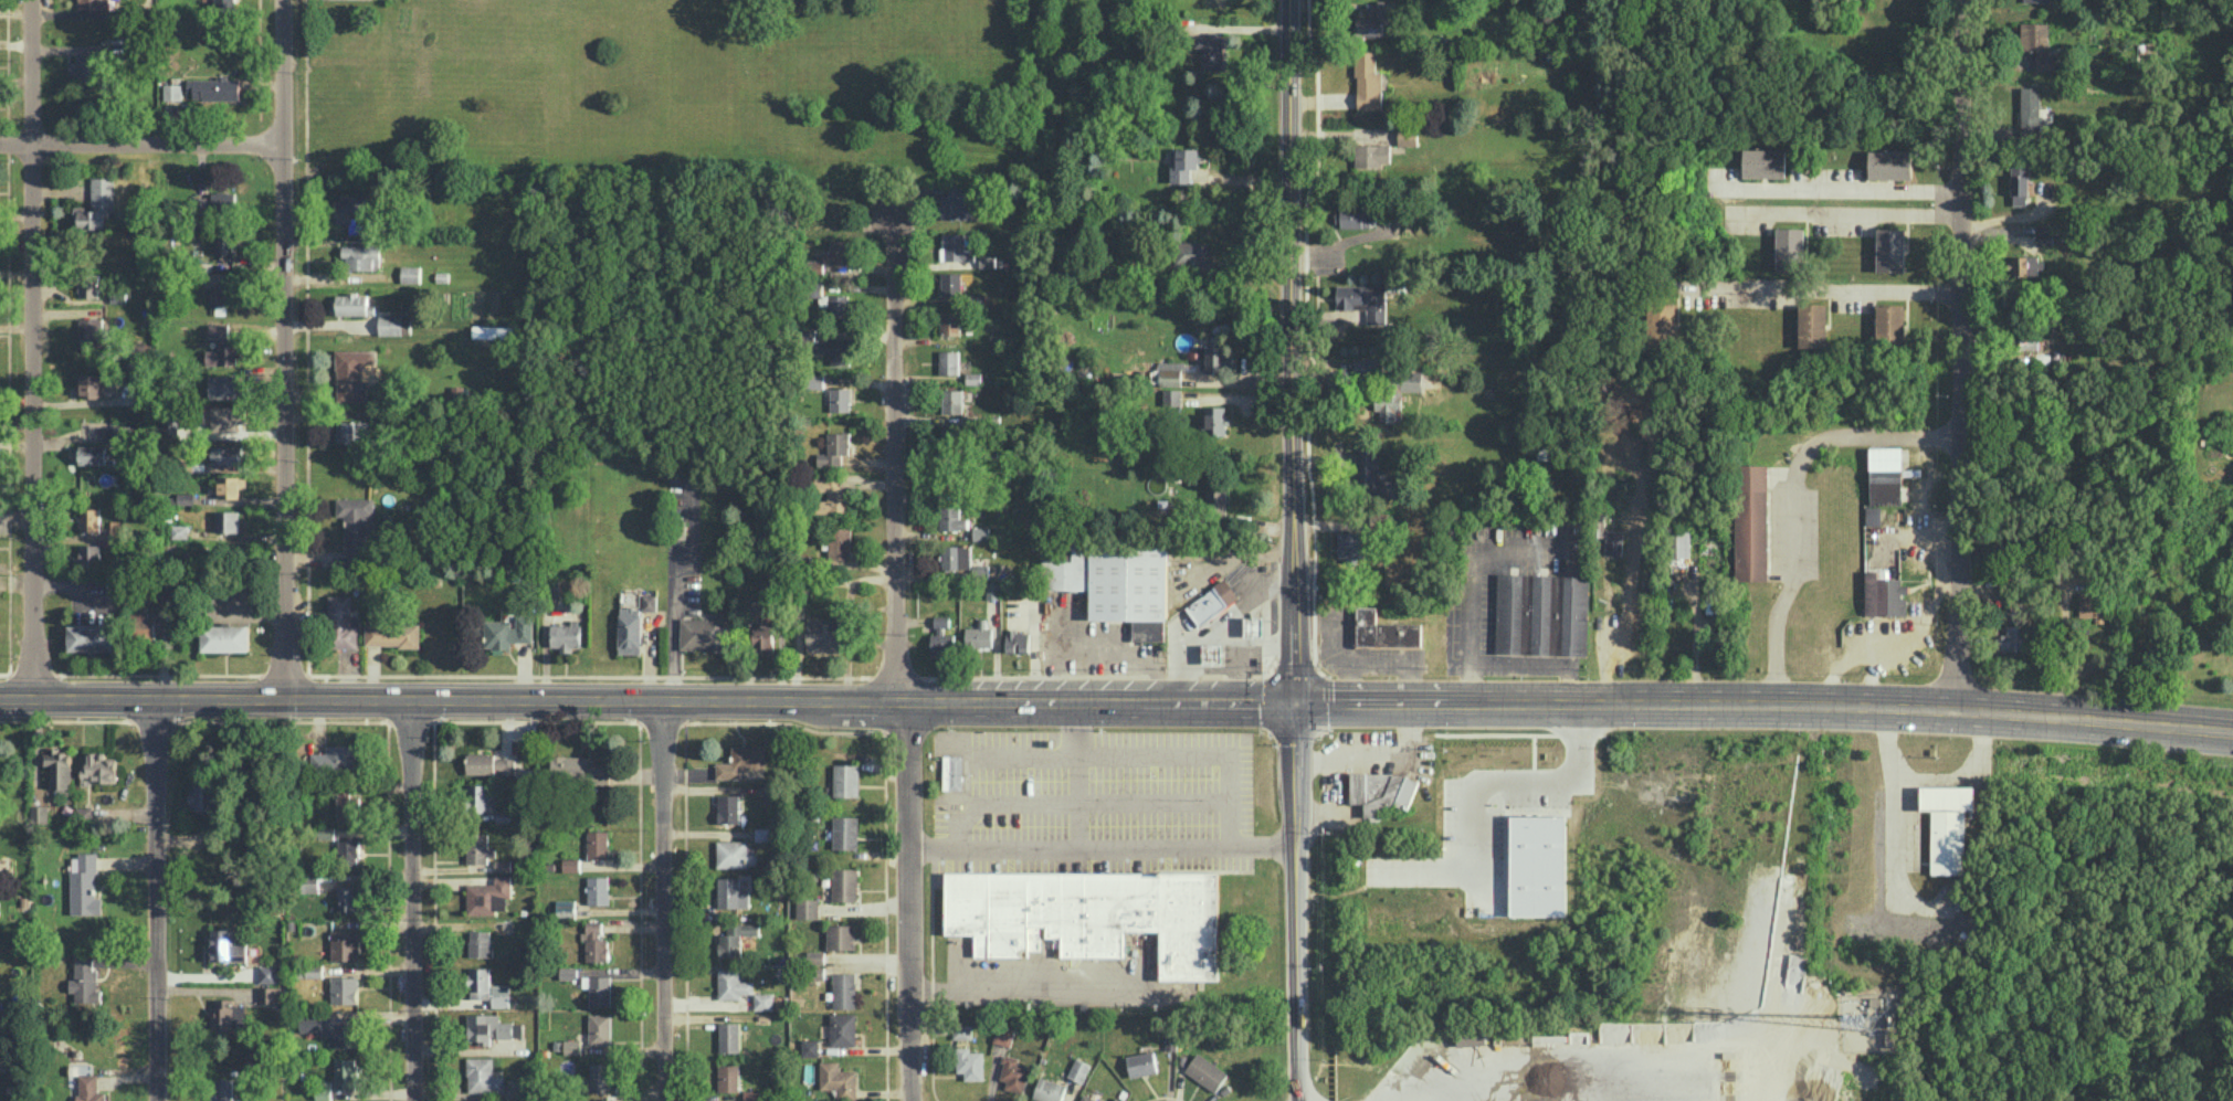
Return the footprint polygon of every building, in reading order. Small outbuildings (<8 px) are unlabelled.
[(108,0),(79,0),(79,9),(108,9),(108,0)] [(1384,14),(1394,14),(1394,0),(1376,0),(1375,0),(1376,17),(1355,18),(1356,35),(1385,35),(1384,14)] [(2055,70),(2055,54),(2048,54),(2048,22),(2019,22),(2018,69),(2055,70)] [(1357,109),(1382,109),(1382,72),(1376,72),(1376,51),(1356,51),(1357,109)] [(73,81),(97,82),(97,53),(77,53),(77,61),(74,61),(73,81)] [(240,77),(193,78),(194,99),(240,98),(240,77)] [(181,99),(181,83),(164,82),(164,99),(181,99)] [(2040,87),(2020,87),(2020,134),(2039,134),(2040,87)] [(1354,165),(1391,166),(1391,144),(1355,144),(1354,165)] [(1743,177),(1785,177),(1786,149),(1743,148),(1743,177)] [(1911,179),(1912,151),(1869,150),(1868,178),(1911,179)] [(89,177),(90,205),(75,205),(76,228),(109,228),(109,211),(114,211),(114,177),(89,177)] [(372,192),(334,193),(335,224),(350,223),(350,219),(373,218),(372,192)] [(1373,226),(1373,208),(1335,209),(1335,227),(1373,226)] [(214,254),(235,253),(234,231),(213,232),(214,254)] [(964,233),(943,233),(944,260),(974,259),(974,248),(965,248),(964,233)] [(830,239),(831,249),(822,250),(823,259),(810,259),(810,275),(824,275),(823,263),(850,262),(849,239),(830,239)] [(1208,241),(1174,242),(1175,269),(1209,268),(1208,241)] [(342,245),(342,269),(379,270),(380,246),(342,245)] [(2040,274),(2040,256),(2008,257),(2008,275),(2040,274)] [(965,296),(965,283),(969,283),(969,272),(941,273),(942,296),(965,296)] [(98,297),(98,275),(79,275),(78,297),(98,297)] [(213,305),(232,305),(232,283),(213,282),(213,305)] [(375,305),(367,305),(367,293),(336,293),(336,314),(375,313),(375,305)] [(848,294),(829,294),(829,318),(848,318),(848,294)] [(940,334),(959,335),(960,311),(940,311),(940,334)] [(379,335),(411,334),(410,314),(379,315),(379,335)] [(102,317),(79,318),(80,346),(103,346),(102,317)] [(228,323),(209,323),(209,337),(218,337),(218,349),(206,349),(206,365),(236,364),(236,344),(229,344),(228,323)] [(472,337),(512,338),(512,326),(472,325),(472,337)] [(849,340),(814,341),(814,329),(805,329),(805,341),(812,341),(813,354),(830,354),(830,364),(850,364),(849,340)] [(2037,334),(2018,334),(2018,349),(2037,349),(2037,334)] [(1206,347),(1206,372),(1234,371),(1233,346),(1206,347)] [(376,349),(335,349),(336,401),(366,401),(366,381),(363,381),(363,364),(376,364),(376,349)] [(959,374),(959,350),(939,350),(939,374),(959,374)] [(1354,374),(1383,374),(1383,358),(1354,357),(1354,374)] [(1159,384),(1182,385),(1182,369),(1160,368),(1159,384)] [(1422,371),(1388,371),(1388,391),(1375,391),(1375,410),(1379,410),(1379,422),(1394,422),(1394,411),(1401,411),(1401,391),(1422,391),(1422,371)] [(103,373),(76,374),(77,397),(104,396),(103,373)] [(240,374),(209,375),(209,398),(240,397),(240,374)] [(823,388),(824,374),(811,374),(811,388),(823,388)] [(850,387),(830,387),(830,411),(850,411),(850,387)] [(1163,405),(1181,405),(1182,389),(1163,389),(1163,405)] [(1205,435),(1227,435),(1226,405),(1204,406),(1205,435)] [(239,431),(239,422),(246,422),(246,406),(211,406),(211,431),(239,431)] [(178,433),(178,416),(160,415),(159,432),(178,433)] [(336,420),(335,441),(367,442),(368,421),(336,420)] [(127,425),(103,425),(102,442),(127,442),(127,425)] [(841,465),(841,455),(849,455),(849,432),(827,432),(827,453),(817,453),(817,465),(841,465)] [(240,465),(240,445),(211,444),(210,464),(240,465)] [(74,445),(74,464),(106,464),(106,445),(74,445)] [(1379,479),(1379,447),(1358,448),(1359,485),(1365,485),(1365,498),(1400,497),(1400,479),(1379,479)] [(1901,447),(1869,447),(1870,503),(1902,503),(1901,447)] [(1767,464),(1736,465),(1737,580),(1768,580),(1767,464)] [(239,476),(218,476),(219,498),(240,498),(239,476)] [(849,489),(841,489),(841,478),(815,479),(815,492),(828,491),(828,499),(817,500),(817,512),(850,511),(849,489)] [(193,493),(178,493),(178,502),(194,502),(193,493)] [(346,565),(368,565),(368,538),(374,538),(373,497),(336,497),(336,516),(346,516),(346,565)] [(939,529),(967,529),(967,518),(959,518),(960,506),(939,505),(939,529)] [(1881,506),(1865,506),(1865,525),(1881,524),(1881,506)] [(99,531),(100,507),(80,507),(79,531),(99,531)] [(238,532),(238,511),(215,510),(215,531),(238,532)] [(126,519),(110,519),(110,534),(126,534),(126,519)] [(188,538),(188,524),(172,524),(172,538),(188,538)] [(851,526),(828,527),(829,559),(852,558),(851,526)] [(989,539),(989,527),(973,527),(973,540),(989,539)] [(1690,531),(1674,531),(1673,557),(1690,557),(1690,531)] [(99,544),(80,544),(81,568),(100,567),(99,544)] [(971,545),(942,544),(941,571),(970,572),(971,545)] [(1864,615),(1906,615),(1907,595),(1908,595),(1908,580),(1879,580),(1879,570),(1865,569),(1864,615)] [(120,594),(119,573),(105,573),(106,594),(120,594)] [(1587,655),(1589,576),(1499,573),(1497,652),(1587,655)] [(1200,627),(1239,600),(1225,580),(1187,607),(1200,627)] [(999,599),(999,581),(987,581),(986,598),(999,599)] [(173,593),(158,592),(157,610),(173,611),(173,593)] [(351,594),(329,595),(330,648),(358,647),(358,616),(351,616),(351,594)] [(155,614),(136,614),(136,639),(155,639),(155,614)] [(680,649),(729,651),(730,615),(715,614),(715,618),(681,617),(680,649)] [(532,642),(533,615),(514,615),(514,620),(487,620),(486,648),(511,649),(512,641),(532,642)] [(947,615),(935,615),(935,634),(931,634),(931,654),(956,654),(955,633),(947,633),(947,615)] [(1265,638),(1265,617),(1245,617),(1244,637),(1265,638)] [(993,627),(986,626),(986,618),(979,618),(979,626),(966,626),(965,646),(992,647),(993,627)] [(365,645),(419,646),(420,623),(365,622),(365,645)] [(580,647),(580,623),(551,622),(550,646),(559,646),(559,652),(572,652),(572,646),(580,647)] [(68,624),(69,652),(116,651),(115,623),(68,624)] [(249,624),(202,624),(203,651),(249,650),(249,624)] [(2025,624),(2006,625),(2006,633),(2001,633),(2001,650),(2026,649),(2025,624)] [(774,626),(754,625),(753,651),(774,651),(774,626)] [(357,744),(326,745),(327,753),(315,753),(315,772),(358,771),(357,744)] [(766,745),(731,746),(731,761),(716,762),(716,778),(742,778),(741,769),(766,769),(766,745)] [(51,787),(71,787),(71,749),(49,749),(49,752),(41,752),(41,764),(51,764),(51,787)] [(86,751),(85,776),(90,776),(90,782),(116,782),(116,757),(106,757),(106,752),(86,751)] [(466,774),(515,774),(515,755),(467,754),(466,774)] [(859,796),(859,764),(834,764),(834,796),(859,796)] [(191,809),(218,810),(219,785),(192,784),(191,809)] [(495,784),(468,784),(468,807),(495,808),(495,784)] [(33,804),(43,805),(43,787),(33,787),(33,804)] [(337,820),(357,820),(357,796),(350,796),(350,787),(337,787),(337,820)] [(1974,787),(1941,787),(1941,808),(1974,809),(1974,787)] [(718,794),(718,823),(740,822),(739,794),(718,794)] [(92,806),(77,806),(77,820),(91,821),(92,806)] [(512,822),(511,810),(496,811),(496,822),(512,822)] [(1514,917),(1570,917),(1570,813),(1514,813),(1514,917)] [(833,848),(859,848),(858,815),(833,816),(833,848)] [(320,827),(319,838),(334,838),(335,827),(320,827)] [(210,848),(218,848),(218,829),(210,830),(210,848)] [(609,858),(608,830),(588,830),(588,858),(609,858)] [(467,863),(487,862),(487,833),(466,833),(467,863)] [(339,838),(338,863),(359,864),(360,839),(339,838)] [(748,840),(717,840),(717,867),(756,866),(755,846),(748,846),(748,840)] [(71,914),(102,913),(102,896),(97,896),(96,852),(79,852),(80,870),(70,870),(71,914)] [(580,858),(563,857),(563,871),(580,871),(580,858)] [(511,859),(495,859),(496,871),(511,870),(511,859)] [(858,868),(833,867),(833,899),(857,900),(858,868)] [(1218,871),(945,871),(945,934),(975,934),(975,956),(1028,956),(1028,950),(1040,950),(1040,926),(1046,926),(1046,937),(1062,937),(1062,956),(1124,956),(1124,931),(1160,931),(1160,980),(1217,980),(1218,871)] [(319,872),(303,872),(302,892),(319,892),(319,872)] [(511,874),(495,874),(495,883),(467,883),(467,914),(497,915),(497,909),(506,909),(506,897),(511,897),(511,874)] [(608,875),(587,876),(588,904),(609,904),(608,875)] [(718,906),(748,907),(749,890),(739,890),(739,877),(718,876),(718,906)] [(338,910),(358,910),(358,885),(338,885),(338,910)] [(556,899),(557,918),(576,918),(576,899),(556,899)] [(586,961),(608,960),(608,938),(602,938),(602,921),(586,921),(586,961)] [(741,934),(760,934),(759,923),(727,923),(728,933),(719,933),(719,956),(741,955),(741,934)] [(855,924),(827,924),(827,949),(855,949),(855,924)] [(247,960),(246,943),(232,944),(232,928),(211,929),(212,961),(247,960)] [(332,930),(332,960),(359,959),(359,929),(332,930)] [(470,956),(491,955),(490,929),(469,930),(470,956)] [(102,1002),(102,988),(97,988),(96,968),(93,968),(93,958),(75,959),(75,978),(69,978),(70,991),(75,991),(75,1002),(102,1002)] [(323,964),(298,964),(298,977),(323,977),(323,964)] [(260,983),(286,982),(285,965),(259,966),(260,983)] [(577,967),(560,966),(560,979),(577,979),(577,967)] [(490,967),(470,967),(471,998),(490,998),(490,967)] [(740,968),(718,968),(718,999),(741,998),(741,993),(754,993),(754,981),(740,981),(740,968)] [(834,1008),(856,1008),(856,972),(834,971),(834,1008)] [(610,975),(589,976),(590,1005),(611,1005),(610,975)] [(358,1003),(358,976),(331,976),(332,1003),(358,1003)] [(509,1007),(509,984),(492,984),(492,1007),(509,1007)] [(260,1002),(286,1002),(286,986),(260,986),(260,1002)] [(754,1009),(774,1010),(774,993),(755,993),(754,1009)] [(246,1004),(234,1004),(234,998),(213,998),(212,1032),(246,1032),(246,1004)] [(357,1047),(357,1018),(336,1018),(336,1012),(300,1012),(300,1033),(335,1033),(335,1047),(357,1047)] [(499,1013),(468,1013),(468,1041),(479,1040),(479,1044),(491,1044),(491,1037),(522,1037),(522,1021),(499,1022),(499,1013)] [(611,1013),(588,1014),(589,1045),(611,1045),(611,1013)] [(856,1013),(830,1013),(830,1046),(856,1046),(856,1013)] [(740,1052),(740,1022),(719,1022),(719,1052),(740,1052)] [(971,1039),(972,1022),(953,1022),(953,1038),(971,1039)] [(1016,1027),(999,1022),(993,1041),(1010,1047),(1016,1027)] [(1457,1045),(1486,1044),(1485,1029),(1456,1030),(1457,1045)] [(581,1054),(581,1039),(563,1039),(564,1054),(581,1054)] [(820,1055),(819,1039),(802,1039),(802,1056),(820,1055)] [(983,1079),(983,1051),(970,1052),(970,1047),(956,1047),(957,1072),(964,1072),(964,1080),(983,1079)] [(1184,1070),(1215,1091),(1228,1073),(1197,1052),(1184,1070)] [(15,1071),(16,1054),(6,1054),(6,1068),(0,1068),(0,1070),(15,1071)] [(1024,1093),(1030,1065),(1018,1062),(1019,1057),(1004,1054),(999,1079),(1007,1080),(1005,1089),(1024,1093)] [(336,1089),(356,1089),(356,1057),(336,1058),(336,1089)] [(494,1075),(494,1057),(468,1057),(467,1091),(504,1092),(505,1075),(494,1075)] [(857,1070),(840,1070),(840,1061),(820,1061),(820,1089),(837,1089),(837,1099),(857,1099),(857,1070)] [(611,1088),(610,1062),(590,1062),(591,1088),(611,1088)] [(107,1091),(96,1091),(96,1064),(79,1064),(79,1100),(107,1100),(107,1091)] [(739,1091),(739,1064),(718,1064),(718,1091),(739,1091)] [(1046,1100),(1061,1100),(1067,1084),(1040,1076),(1033,1097),(1046,1100)] [(239,1099),(233,1099),(234,1078),(212,1077),(212,1100),(239,1100),(239,1099)] [(332,1081),(316,1081),(316,1099),(331,1100),(332,1081)]
